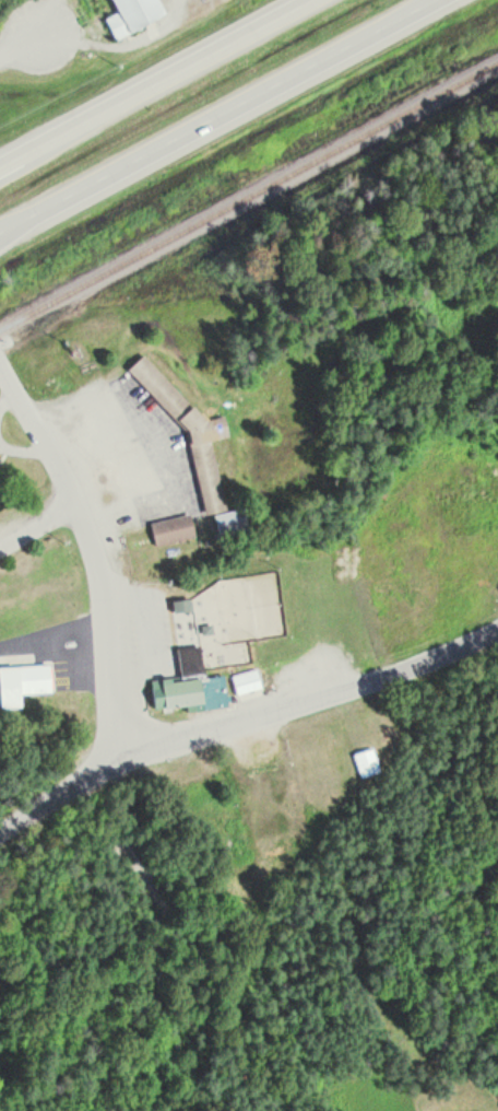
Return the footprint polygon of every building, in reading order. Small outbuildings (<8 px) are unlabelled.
[(114,12),(103,18),(112,38),(161,16),(154,0),(108,0),(114,12)] [(224,509),(210,440),(211,439),(227,436),(223,415),(201,420),(142,352),(125,367),(185,435),(201,514),(224,509)] [(153,546),(192,536),(187,513),(148,523),(153,546)] [(174,647),(177,677),(199,675),(191,598),(172,600),(177,646),(174,647)] [(49,664),(0,667),(0,708),(19,707),(19,694),(50,693),(49,664)] [(260,688),(255,668),(229,675),(235,695),(260,688)] [(152,681),(154,707),(198,704),(197,679),(152,681)] [(351,755),(360,778),(380,770),(370,747),(351,755)]
